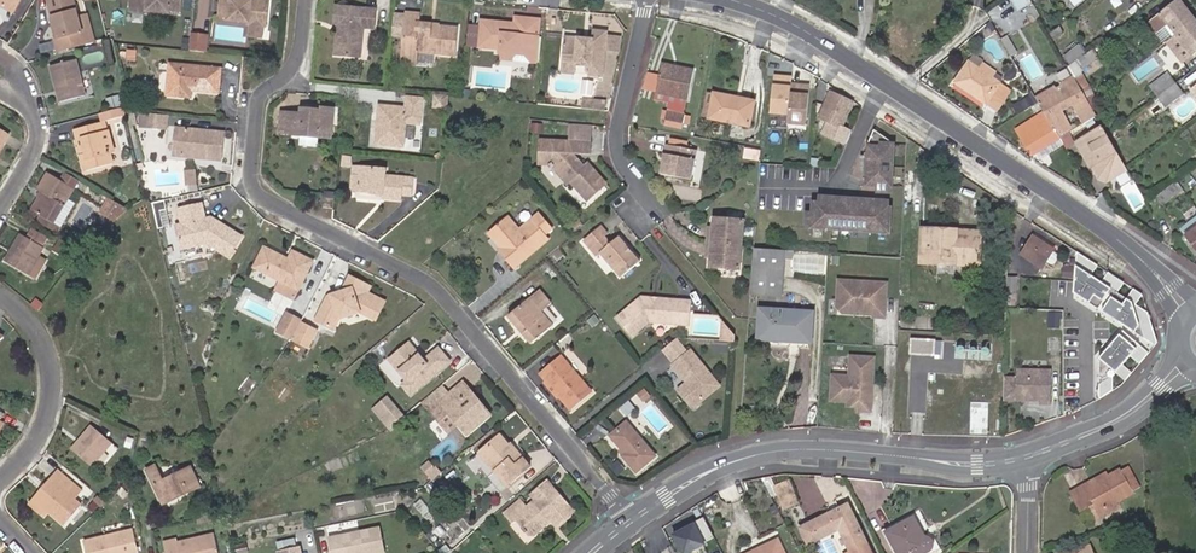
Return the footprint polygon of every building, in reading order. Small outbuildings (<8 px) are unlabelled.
[(13,8),(18,0),(0,0),(0,1),(13,8)] [(57,35),(54,36),(53,36),(56,48),(93,39),(91,31),(88,12),(79,14),(75,0),(49,0),(53,18),(57,35)] [(130,12),(148,14),(148,11),(159,12),(170,13),(170,10),(182,11),(183,0),(131,0),(130,12)] [(221,15),(231,16),(230,18),(250,20),(249,23),(267,25),(269,5),(253,4),(253,0),(251,0),(222,0),(221,15)] [(1034,9),(1029,0),(1008,0),(1021,17),(1034,9)] [(1031,1),(1036,8),(1048,0),(1032,0),(1031,1)] [(1176,34),(1193,21),(1178,0),(1176,0),(1160,13),(1149,22),(1156,32),(1158,31),(1168,23),(1176,34)] [(337,24),(339,25),(343,24),(342,31),(339,31),(337,53),(351,55),(352,45),(362,45),(364,26),(375,27),(377,8),(337,5),(337,24)] [(403,56),(417,57),(418,51),(456,54),(458,27),(440,25),(441,23),(437,23),(437,26),(431,25),(431,22),(420,21),(420,13),(407,11),(403,56)] [(500,24),(500,21),(480,19),(477,46),(499,48),(498,51),(526,53),(531,60),(534,61),(537,17),(513,16),(512,22),(511,25),(500,24)] [(1192,55),(1195,52),(1195,24),(1193,21),(1176,34),(1192,55)] [(1158,31),(1166,42),(1176,34),(1168,23),(1158,31)] [(561,61),(575,62),(588,63),(587,71),(600,73),(604,29),(591,28),(590,38),(586,37),(586,40),(580,40),(580,37),(577,37),(563,35),(561,61)] [(209,50),(210,35),(192,33),(191,48),(209,50)] [(618,35),(604,33),(603,46),(617,47),(618,35)] [(1176,34),(1166,42),(1182,63),(1192,55),(1176,34)] [(1007,38),(1001,40),(1034,97),(1039,94),(1007,38)] [(361,55),(362,45),(352,45),(351,55),(361,55)] [(1079,47),(1065,57),(1070,65),(1085,54),(1079,47)] [(135,60),(135,52),(127,52),(127,60),(135,60)] [(1092,53),(1078,64),(1084,71),(1098,60),(1092,53)] [(59,100),(84,94),(75,58),(50,64),(59,100)] [(954,80),(985,103),(986,102),(1000,83),(992,77),(979,68),(969,60),(954,80)] [(574,71),(575,62),(561,61),(560,70),(574,71)] [(196,86),(196,88),(198,89),(219,91),(221,67),(203,66),(171,63),(167,93),(190,96),(191,88),(192,85),(196,86)] [(656,91),(689,96),(694,68),(660,63),(656,91)] [(982,64),(979,68),(992,77),(995,73),(982,64)] [(810,127),(814,84),(791,82),(792,74),(772,73),(771,83),(764,82),(762,113),(782,114),(781,124),(810,127)] [(1167,73),(1150,87),(1158,98),(1175,84),(1167,73)] [(1037,102),(1043,112),(1059,139),(1067,134),(1096,118),(1088,104),(1081,91),(1075,81),(1072,75),(1039,94),(1034,97),(1037,102)] [(1000,83),(986,102),(994,109),(1008,89),(1000,83)] [(1175,84),(1158,98),(1164,105),(1181,92),(1175,84)] [(839,126),(851,100),(830,90),(818,116),(839,126)] [(739,100),(740,97),(714,92),(710,118),(751,125),(754,103),(739,100)] [(372,144),(403,147),(406,123),(421,125),(423,95),(403,93),(402,104),(376,101),(372,144)] [(593,97),(582,96),(581,106),(592,107),(593,97)] [(593,97),(592,107),(603,108),(604,98),(593,97)] [(1034,97),(1022,103),(1025,109),(1037,102),(1034,97)] [(124,106),(101,112),(103,120),(126,115),(124,106)] [(321,111),(313,110),(301,109),(300,109),(300,114),(281,112),(279,133),(295,134),(301,135),(330,138),(332,107),(321,107),(321,111)] [(686,113),(667,110),(665,119),(684,122),(686,113)] [(168,113),(147,111),(146,124),(167,126),(168,113)] [(1059,139),(1043,112),(1014,129),(1030,155),(1032,154),(1059,139)] [(75,127),(78,138),(83,137),(87,151),(81,152),(85,169),(113,163),(110,152),(114,151),(109,130),(104,131),(102,121),(75,127)] [(10,132),(0,126),(0,149),(10,132)] [(212,154),(211,157),(222,157),(224,131),(190,128),(176,127),(175,144),(185,144),(184,154),(198,156),(198,153),(212,154)] [(1107,137),(1102,128),(1075,143),(1089,168),(1091,167),(1098,179),(1105,182),(1126,170),(1107,137)] [(798,132),(797,160),(806,160),(808,132),(798,132)] [(301,135),(295,134),(294,144),(317,146),(318,137),(301,135)] [(1067,134),(1059,139),(1063,146),(1066,151),(1074,147),(1067,134)] [(83,137),(78,138),(81,152),(87,151),(83,137)] [(537,137),(537,146),(551,148),(552,138),(537,137)] [(547,163),(550,166),(563,181),(566,178),(582,198),(602,181),(585,161),(582,163),(580,166),(576,161),(574,161),(571,157),(571,150),(588,152),(589,140),(552,138),(551,148),(537,146),(536,162),(547,163)] [(887,192),(891,141),(875,139),(875,144),(863,143),(860,189),(887,192)] [(1059,139),(1032,154),(1036,161),(1063,146),(1059,139)] [(185,144),(175,144),(174,154),(184,154),(185,144)] [(685,147),(667,144),(661,173),(691,179),(695,159),(683,157),(685,147)] [(697,149),(685,147),(683,157),(695,159),(697,149)] [(580,166),(582,163),(571,150),(571,157),(574,161),(576,161),(580,166)] [(797,160),(795,184),(805,185),(806,160),(797,160)] [(355,176),(363,177),(363,168),(355,167),(355,176)] [(383,193),(382,196),(382,199),(403,200),(403,194),(413,195),(415,178),(384,176),(385,169),(363,168),(363,177),(355,176),(353,191),(378,192),(383,193)] [(197,170),(186,171),(187,185),(198,184),(197,170)] [(44,192),(39,199),(33,210),(42,215),(54,222),(66,201),(74,187),(61,180),(49,172),(38,189),(40,190),(44,192)] [(78,179),(66,172),(61,180),(74,187),(78,179)] [(1184,192),(1177,183),(1172,187),(1179,195),(1184,192)] [(1179,195),(1172,187),(1156,199),(1162,208),(1179,195)] [(35,197),(39,199),(44,192),(40,190),(35,197)] [(803,227),(884,233),(887,198),(806,192),(803,227)] [(333,198),(325,197),(324,206),(333,206),(333,198)] [(128,209),(110,198),(103,211),(116,219),(128,209)] [(54,222),(42,215),(38,222),(56,233),(74,206),(66,201),(54,222)] [(203,204),(179,209),(183,224),(178,226),(183,248),(208,242),(230,257),(242,238),(212,218),(206,219),(203,204)] [(507,251),(504,254),(501,256),(509,265),(545,234),(542,231),(550,224),(536,209),(515,226),(507,216),(500,216),(484,229),(499,247),(503,246),(507,251)] [(1185,237),(1195,228),(1195,217),(1180,230),(1185,237)] [(716,252),(716,257),(715,267),(739,269),(741,244),(743,219),(719,218),(718,227),(717,232),(712,231),(711,241),(711,252),(716,252)] [(601,249),(599,251),(619,275),(638,259),(617,234),(608,242),(602,235),(606,232),(599,224),(582,239),(589,247),(595,242),(601,249)] [(37,257),(42,247),(48,238),(30,227),(25,236),(21,234),(4,262),(26,275),(37,257)] [(1185,237),(1195,253),(1195,228),(1185,237)] [(955,238),(955,231),(923,230),(921,262),(980,264),(980,238),(955,238)] [(1019,252),(1040,264),(1047,253),(1049,248),(1050,246),(1030,234),(1019,252)] [(81,251),(61,240),(54,252),(73,262),(81,251)] [(595,254),(599,251),(601,249),(595,242),(589,247),(595,254)] [(282,260),(284,256),(265,246),(255,267),(299,290),(314,261),(294,251),(290,259),(288,262),(282,260)] [(780,295),(783,251),(753,248),(750,293),(780,295)] [(1049,248),(1047,253),(1043,259),(1046,262),(1047,262),(1052,261),(1055,257),(1054,251),(1049,248)] [(1101,267),(1079,252),(1079,298),(1158,348),(1161,345),(1151,314),(1139,305),(1145,295),(1135,290),(1130,298),(1121,293),(1127,284),(1110,273),(1104,282),(1096,276),(1101,267)] [(37,257),(26,275),(34,280),(45,262),(37,257)] [(349,274),(341,289),(339,293),(334,295),(331,293),(327,294),(315,318),(332,327),(338,316),(358,309),(375,318),(384,298),(376,295),(373,299),(366,296),(368,291),(371,285),(349,274)] [(887,281),(838,278),(837,304),(843,310),(874,312),(874,314),(885,315),(887,281)] [(507,314),(516,325),(519,322),(526,330),(523,333),(531,342),(551,323),(540,310),(550,301),(539,288),(529,296),(507,314)] [(640,295),(615,316),(631,334),(648,320),(676,322),(677,321),(688,322),(690,299),(640,295)] [(37,311),(42,304),(35,298),(31,303),(37,311)] [(273,330),(307,349),(319,328),(284,310),(273,330)] [(593,313),(586,318),(591,324),(598,319),(593,313)] [(786,341),(787,316),(758,313),(756,339),(786,341)] [(792,347),(806,348),(809,317),(787,316),(786,341),(793,342),(792,347)] [(735,334),(722,319),(721,338),(733,339),(735,334)] [(519,322),(516,325),(523,333),(526,330),(519,322)] [(1126,333),(1102,361),(1101,401),(1112,394),(1127,382),(1134,373),(1128,368),(1134,360),(1141,365),(1150,354),(1126,333)] [(673,362),(688,350),(675,335),(661,347),(673,362)] [(439,346),(424,359),(422,361),(417,355),(419,353),(408,340),(388,358),(408,380),(403,384),(411,393),(450,360),(439,346)] [(933,341),(911,340),(910,353),(932,355),(933,341)] [(720,382),(691,348),(688,350),(673,362),(688,380),(680,387),(695,405),(720,382)] [(545,378),(559,394),(571,408),(590,391),(558,353),(539,371),(545,378)] [(873,355),(851,354),(849,374),(833,373),(832,398),(848,398),(860,399),(859,403),(859,408),(870,408),(873,355)] [(674,368),(667,372),(674,383),(681,378),(674,368)] [(1003,378),(1003,401),(1039,402),(1039,405),(1049,405),(1049,371),(1015,371),(1015,379),(1003,378)] [(557,396),(559,394),(545,378),(543,380),(557,396)] [(451,399),(444,406),(440,401),(431,409),(438,417),(447,409),(459,423),(467,432),(487,414),(467,390),(469,389),(463,381),(450,392),(448,395),(451,399)] [(440,401),(444,406),(451,399),(448,395),(450,392),(441,382),(422,398),(431,409),(440,401)] [(645,385),(642,389),(647,395),(651,392),(645,385)] [(387,394),(371,407),(385,423),(401,410),(387,394)] [(450,431),(459,423),(447,409),(438,417),(450,431)] [(656,455),(626,420),(609,434),(625,452),(622,455),(636,471),(656,455)] [(92,425),(72,448),(91,464),(111,442),(92,425)] [(511,447),(507,442),(499,433),(478,451),(508,485),(531,465),(515,448),(511,451),(508,449),(511,447)] [(510,441),(507,442),(511,447),(508,449),(511,451),(515,448),(510,441)] [(429,462),(423,466),(432,476),(438,470),(436,468),(434,468),(429,462)] [(192,469),(163,481),(156,466),(149,469),(166,502),(200,486),(192,469)] [(1125,466),(1117,470),(1122,479),(1127,488),(1135,484),(1125,466)] [(1092,511),(1111,500),(1128,491),(1127,488),(1122,479),(1117,470),(1116,467),(1087,483),(1086,480),(1077,484),(1092,511)] [(34,498),(48,510),(65,524),(82,504),(75,499),(83,490),(74,483),(58,469),(34,498)] [(549,516),(551,519),(556,524),(573,510),(547,480),(530,493),(535,499),(524,508),(518,501),(505,512),(511,520),(515,517),(522,526),(520,527),(525,532),(527,531),(529,533),(533,533),(548,521),(546,519),(549,516)] [(790,483),(775,489),(783,511),(799,505),(790,483)] [(123,489),(117,495),(123,501),(129,495),(123,489)] [(44,515),(48,510),(34,498),(30,503),(44,515)] [(1113,504),(1111,500),(1092,511),(1093,514),(1113,504)] [(843,549),(845,552),(869,552),(871,552),(844,501),(799,525),(807,541),(837,525),(849,546),(843,549)] [(902,552),(914,552),(930,545),(930,544),(931,543),(931,542),(931,541),(931,540),(932,539),(931,538),(931,537),(930,537),(930,536),(930,535),(929,535),(929,534),(928,534),(928,533),(927,533),(926,533),(925,533),(924,533),(923,533),(922,533),(921,533),(920,533),(917,528),(920,526),(913,513),(884,527),(896,550),(900,549),(902,552)] [(666,530),(676,552),(677,552),(715,538),(706,514),(666,530)] [(330,537),(334,552),(375,552),(387,551),(382,527),(330,537)] [(84,543),(86,552),(137,552),(138,552),(133,532),(84,543)] [(213,533),(176,541),(176,539),(163,542),(166,552),(217,552),(213,533)] [(777,537),(748,552),(785,552),(777,537)] [(1086,543),(1060,552),(1090,552),(1086,543)] [(280,549),(281,552),(302,552),(300,544),(280,549)]
